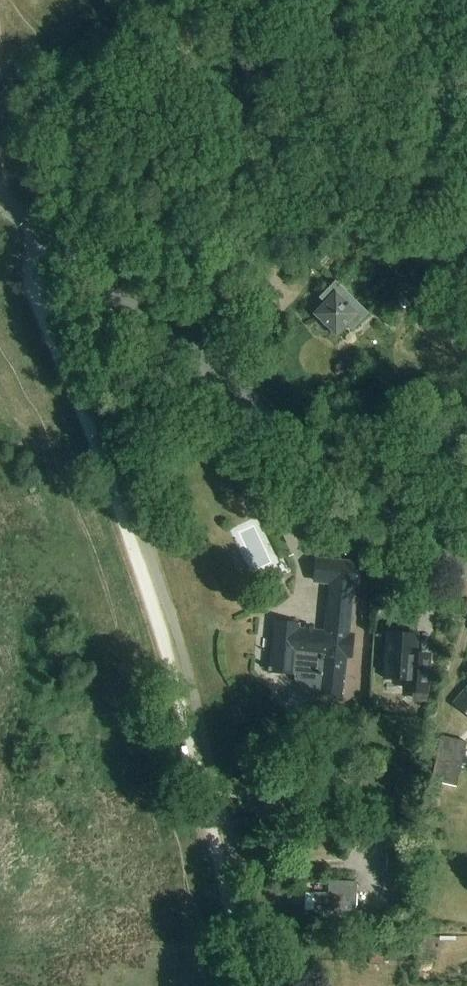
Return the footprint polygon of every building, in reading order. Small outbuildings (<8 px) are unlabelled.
[(338,334),(346,326),(351,331),(368,313),(335,281),(319,298),(326,305),(318,313),(338,334)] [(320,559),(318,583),(330,584),(354,586),(358,586),(360,562),(320,559)] [(268,668),(268,671),(270,671),(270,672),(294,674),(297,674),(296,679),(304,691),(319,692),(319,694),(344,696),(348,659),(351,659),(353,634),(349,634),(351,610),(327,608),(324,631),(298,629),(299,624),(275,622),(270,668),(268,668)] [(386,633),(383,678),(413,680),(412,693),(427,694),(429,664),(415,663),(417,635),(386,633)] [(453,703),(466,715),(466,687),(453,703)] [(439,737),(430,782),(455,786),(465,743),(439,737)] [(384,854),(384,875),(408,876),(408,854),(384,854)] [(353,885),(329,884),(329,894),(316,893),(315,913),(352,914),(353,885)] [(384,966),(384,955),(369,954),(369,966),(384,966)]
